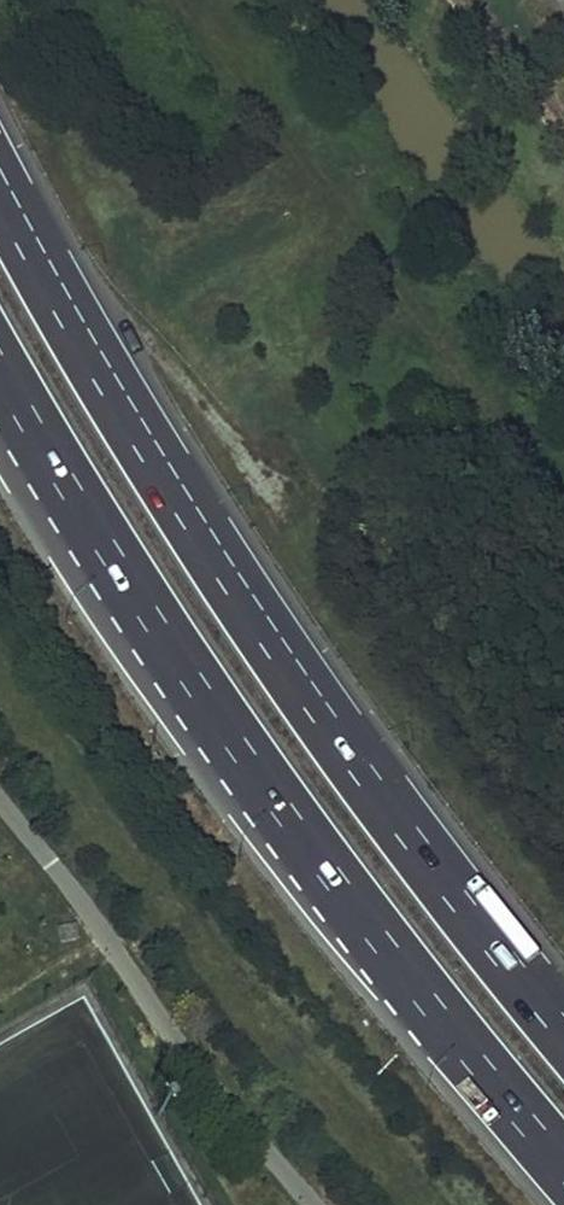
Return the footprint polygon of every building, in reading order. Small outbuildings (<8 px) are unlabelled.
[(78,938),(76,923),(59,926),(61,940),(78,938)]
